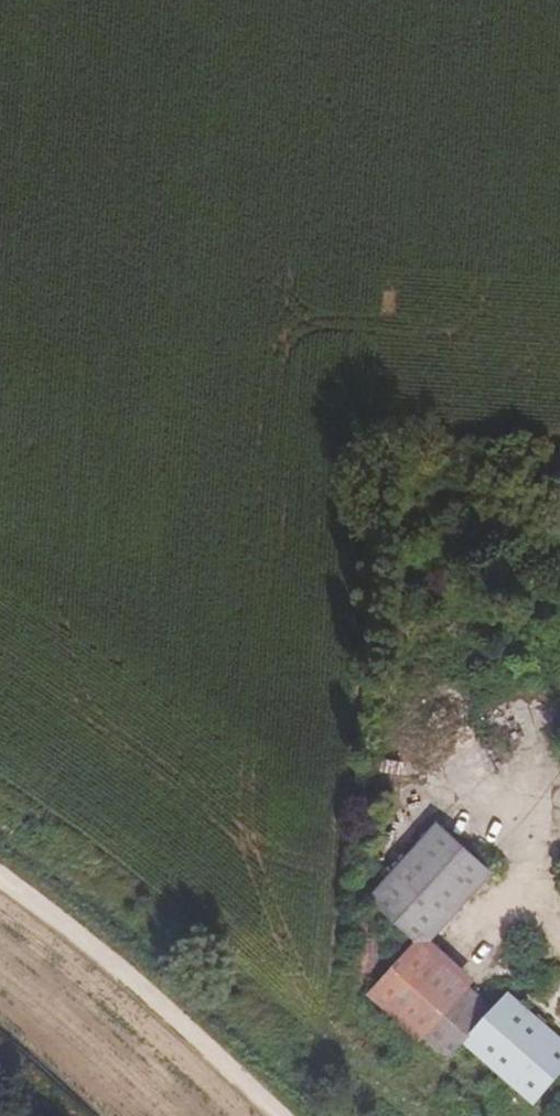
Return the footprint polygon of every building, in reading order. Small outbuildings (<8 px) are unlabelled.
[(421,928),(378,973),(383,933),(374,932),(375,918),(359,918),(351,996),(365,997),(367,979),(372,979),(446,1054),(466,1033),(527,1091),(559,1054),(559,1046),(501,986),(490,995),(423,928),(488,860),(445,817),(377,884),(421,928)]
